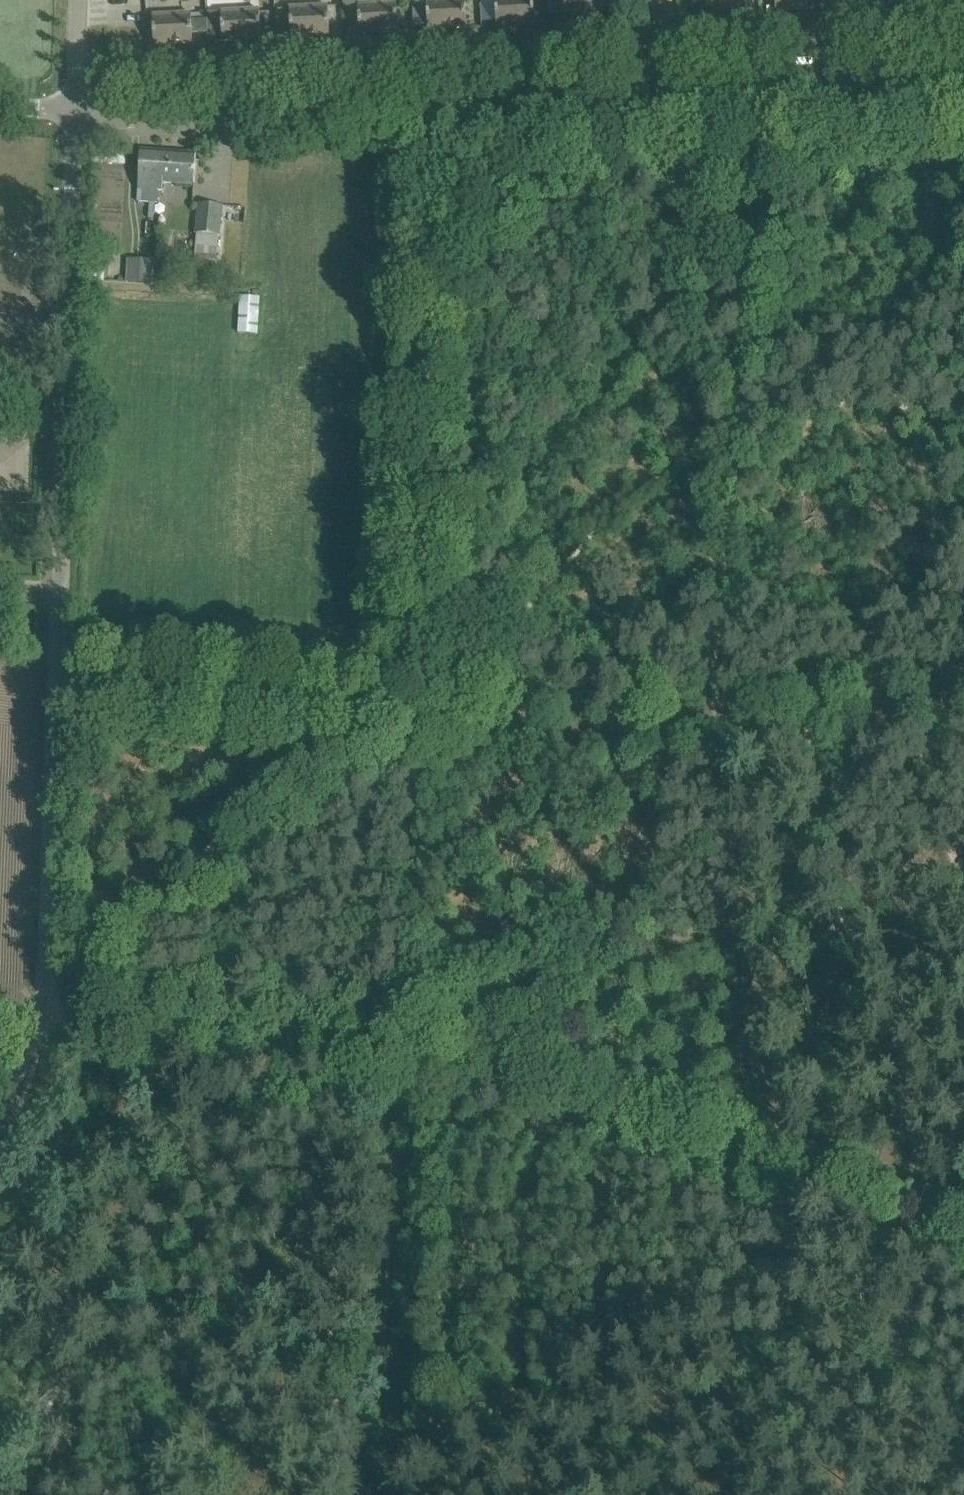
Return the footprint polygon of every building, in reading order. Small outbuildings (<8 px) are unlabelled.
[(380,3),(359,4),(360,34),(399,32),(397,2),(397,0),(379,0),(380,3)] [(428,10),(429,30),(467,28),(466,0),(435,0),(427,0),(428,10)] [(497,26),(536,24),(534,0),(496,0),(497,26)] [(603,0),(565,0),(566,23),(586,21),(586,25),(599,24),(599,21),(604,20),(603,0)] [(708,15),(746,13),(746,0),(707,0),(708,15)] [(777,11),(815,9),(814,0),(776,0),(777,11)] [(290,8),(291,18),(292,38),(330,36),(329,6),(290,8)] [(222,12),(222,22),(223,41),(262,39),(260,10),(222,12)] [(192,22),(192,13),(153,15),(155,45),(193,43),(193,34),(208,34),(207,21),(192,22)] [(94,149),(93,163),(126,165),(127,151),(94,149)] [(197,155),(141,151),(139,189),(140,189),(138,203),(159,204),(161,191),(163,191),(163,183),(195,185),(197,155)] [(219,235),(221,236),(223,205),(198,203),(195,233),(197,233),(195,253),(217,255),(219,235)] [(128,281),(157,282),(158,258),(129,257),(128,281)] [(257,332),(259,302),(241,301),(239,331),(257,332)]
